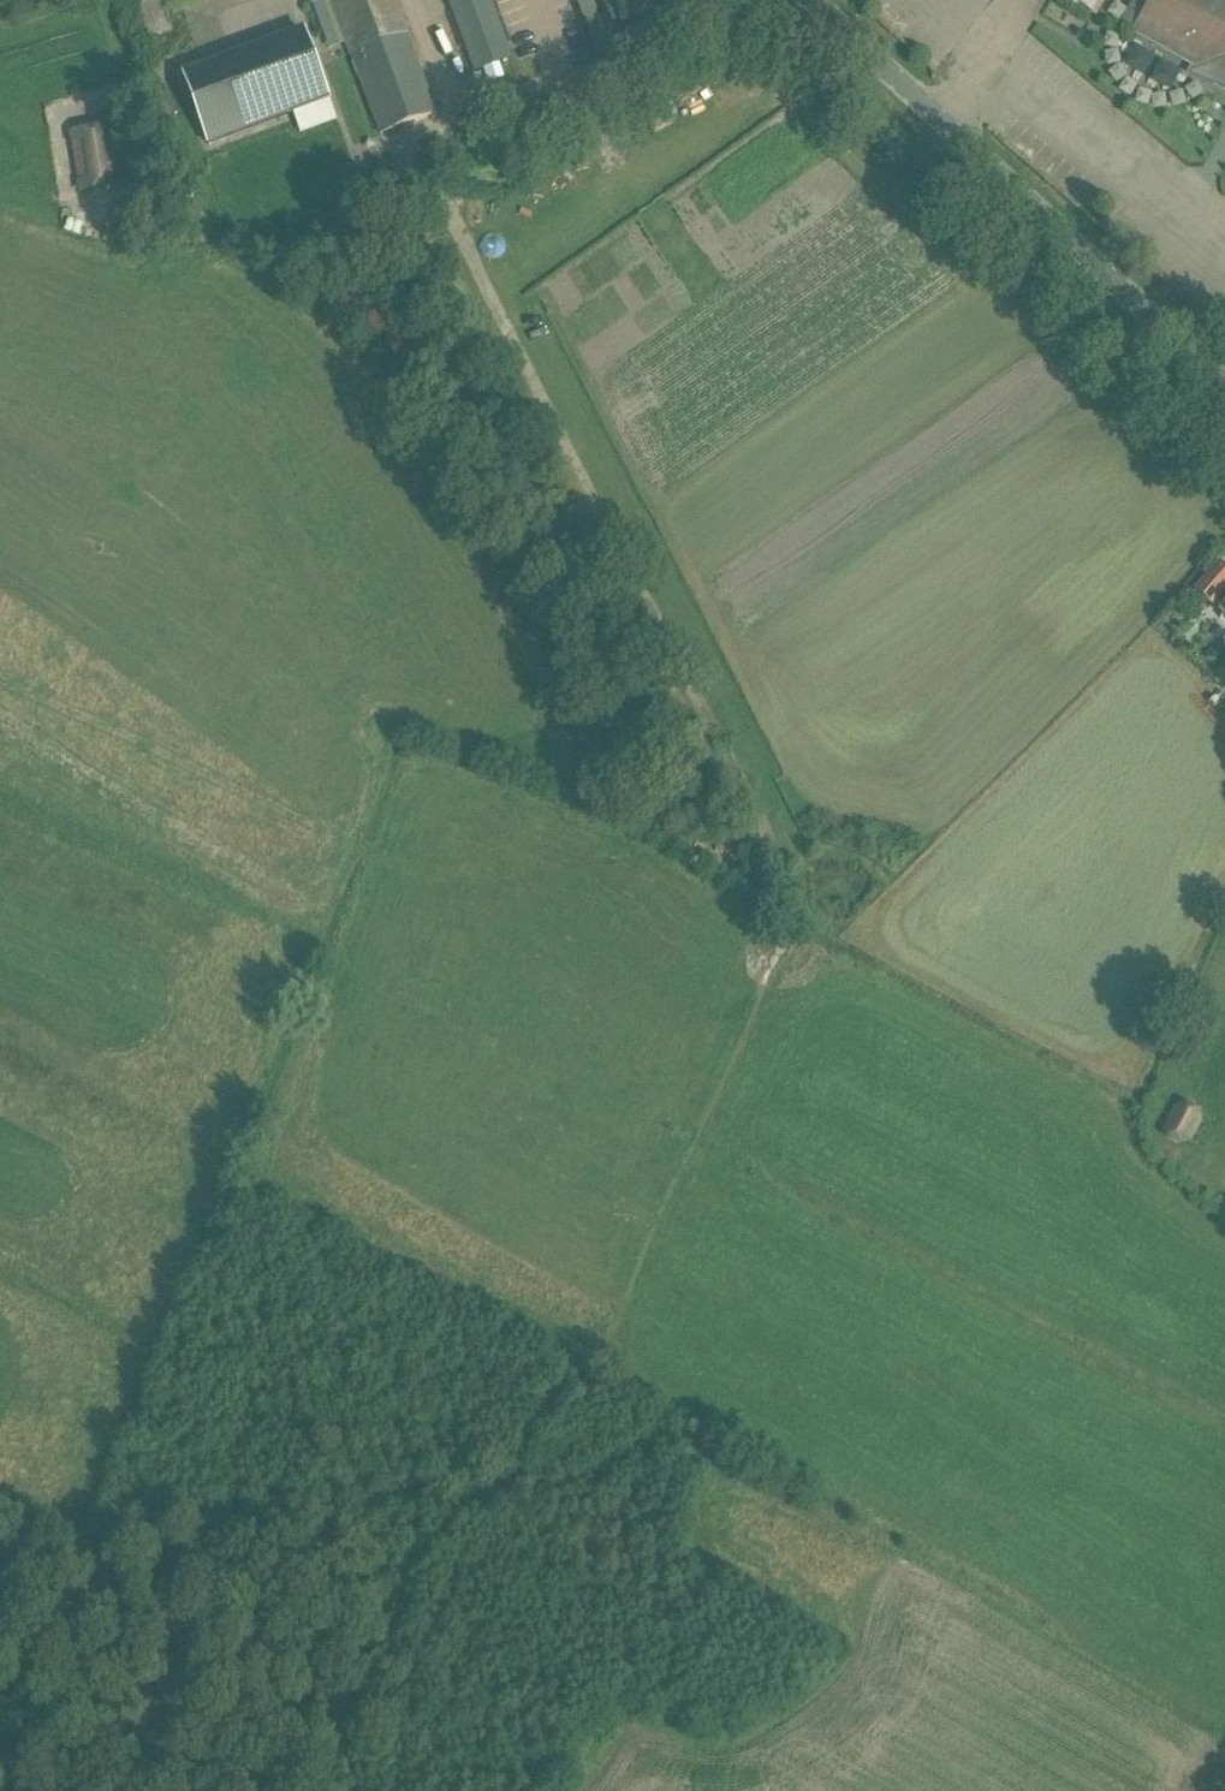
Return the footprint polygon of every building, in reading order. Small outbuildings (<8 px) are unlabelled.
[(380,136),(437,115),(395,0),(330,0),(380,136)] [(493,0),(447,0),(473,73),(514,58),(493,0)] [(1098,14),(1106,0),(1074,0),(1098,14)] [(1134,35),(1195,68),(1192,73),(1224,92),(1224,0),(1155,0),(1134,35)] [(181,72),(208,145),(331,101),(304,28),(181,72)] [(82,191),(123,184),(113,127),(73,134),(82,191)] [(1200,149),(1190,156),(1201,172),(1211,165),(1200,149)] [(1197,590),(1213,603),(1215,601),(1223,608),(1221,610),(1224,614),(1224,568),(1219,563),(1197,590)] [(1185,1102),(1174,1104),(1163,1128),(1166,1138),(1179,1145),(1190,1143),(1202,1121),(1199,1110),(1185,1102)]
